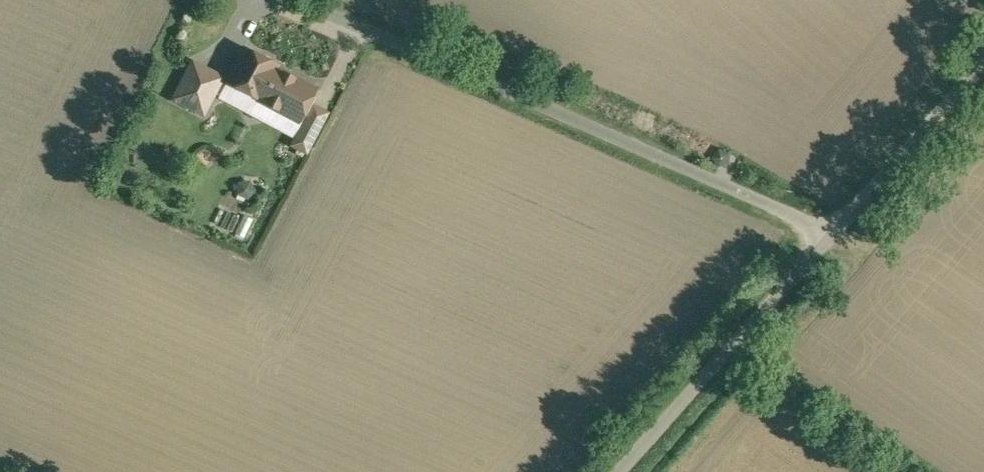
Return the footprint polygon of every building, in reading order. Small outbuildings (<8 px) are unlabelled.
[(273,67),(275,67),(276,65),(243,48),(227,80),(258,96),(273,67)] [(203,114),(222,77),(192,61),(173,98),(203,114)] [(315,88),(275,67),(273,67),(258,96),(250,112),(289,132),(296,119),(298,120),(315,88)] [(313,105),(291,145),(306,152),(327,112),(313,105)]
